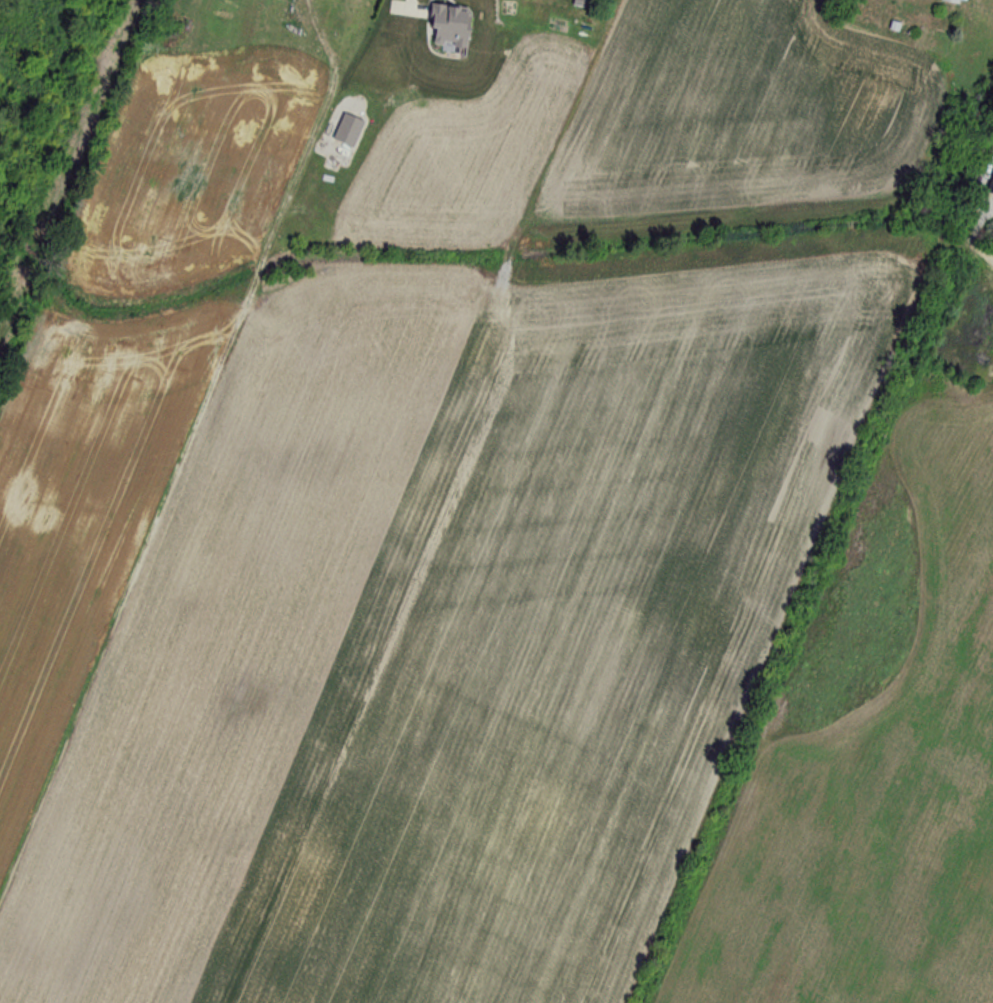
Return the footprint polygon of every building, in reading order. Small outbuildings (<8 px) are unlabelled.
[(428,44),(466,48),(470,7),(433,3),(428,44)] [(353,148),(364,121),(344,113),(333,139),(353,148)]
